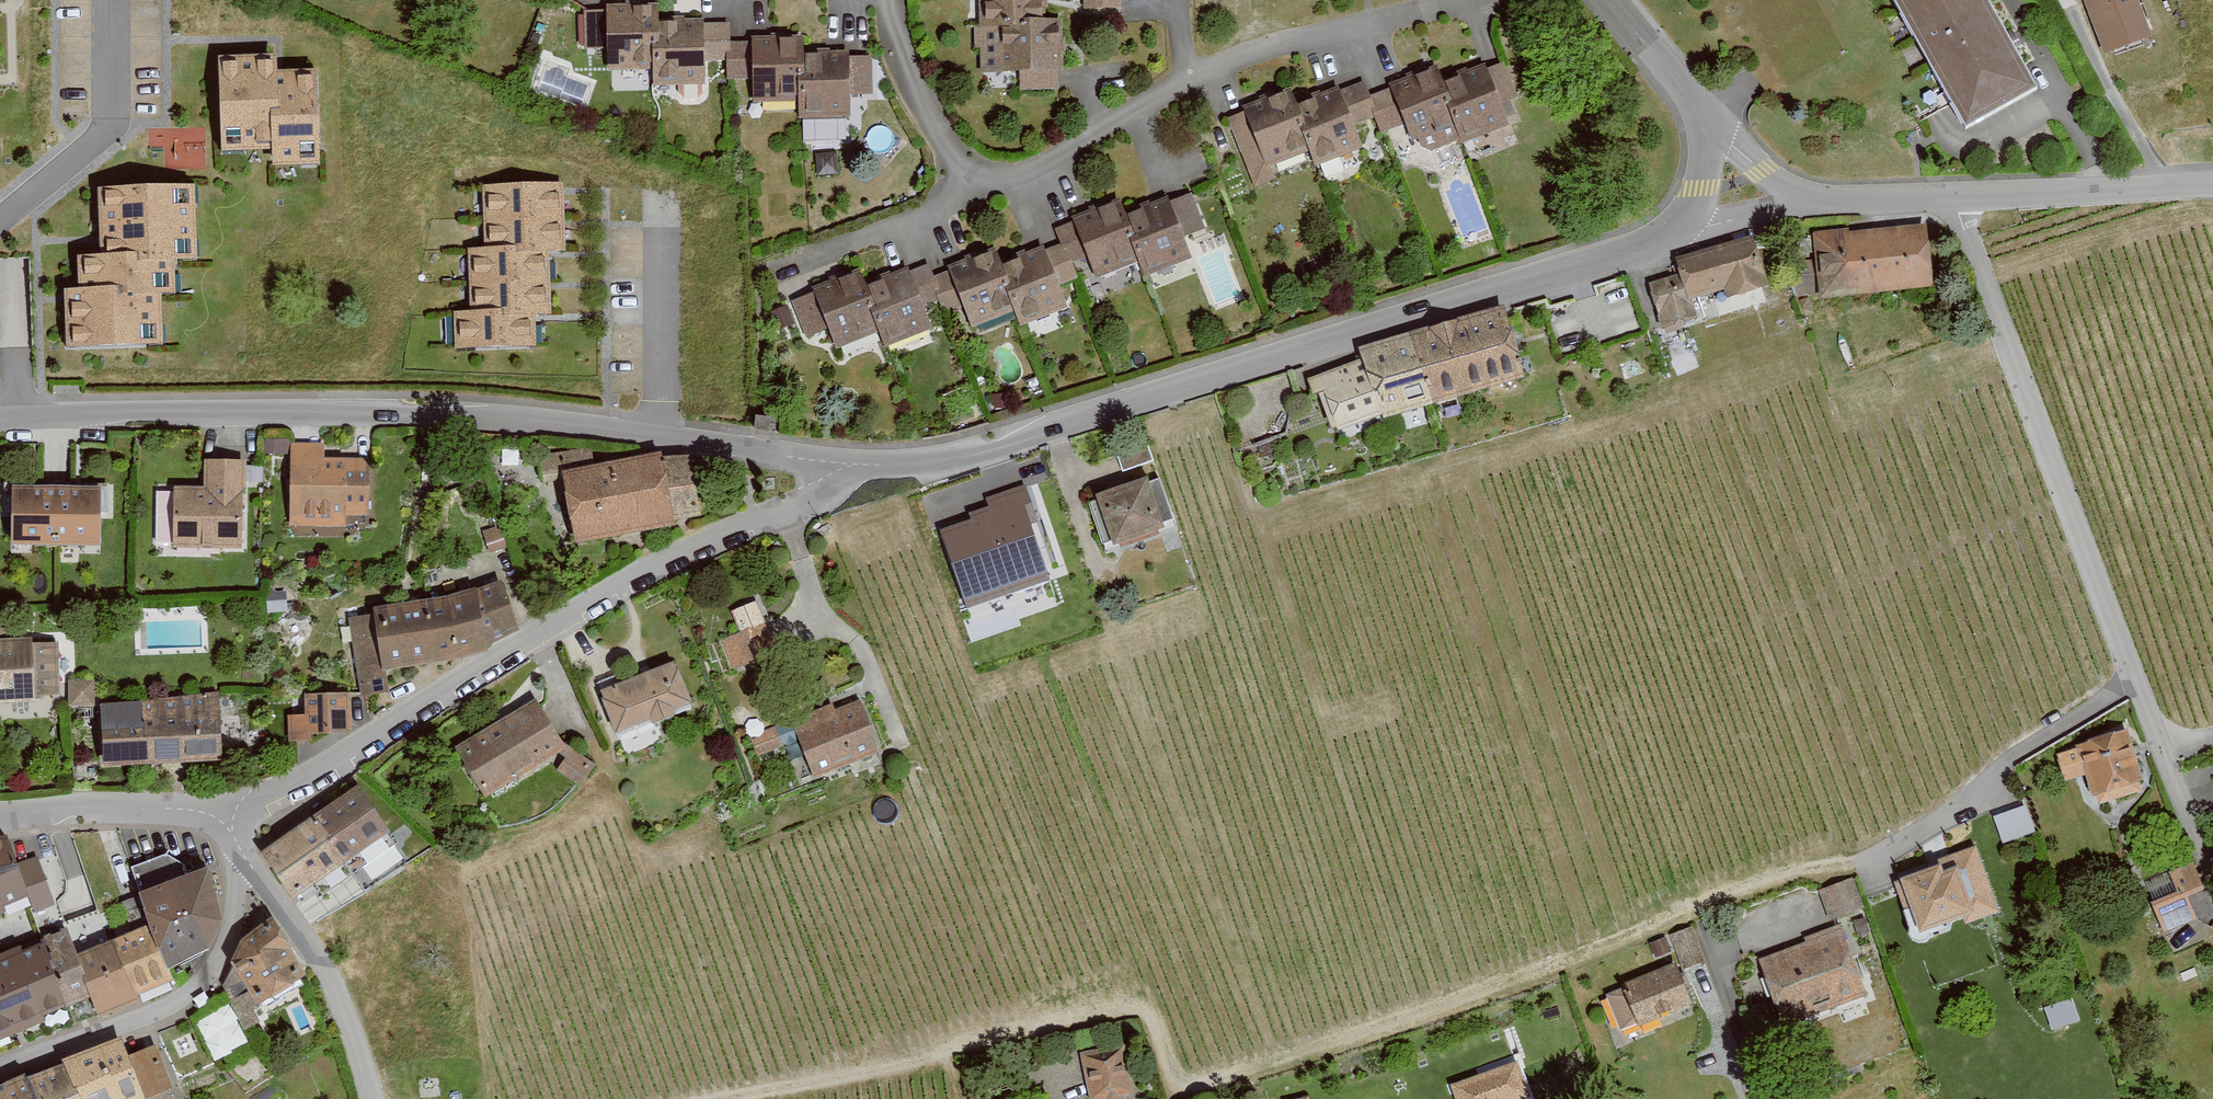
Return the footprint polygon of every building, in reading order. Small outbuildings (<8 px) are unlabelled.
[(1059,94),(1058,16),(1045,16),(1045,0),(976,0),(976,31),(996,31),(996,68),(1018,68),(1018,95),(1059,94)] [(1077,13),(1124,12),(1123,0),(1077,0),(1077,13)] [(1964,130),(2035,91),(1985,0),(1893,0),(1964,130)] [(2135,0),(2083,0),(2101,51),(2148,34),(2135,0)] [(860,56),(843,56),(843,51),(798,53),(798,36),(745,38),(745,44),(729,44),(729,24),(700,25),(700,19),(652,21),(652,7),(604,8),(604,14),(585,15),(586,47),(602,46),(603,72),(645,70),(646,89),(704,87),(703,62),(722,61),(723,83),(747,83),(748,102),(796,100),(797,119),(847,118),(846,88),(861,88),(860,56)] [(274,60),(222,61),(225,149),(276,147),(276,162),(319,160),(316,74),(274,76),(274,60)] [(1457,145),(1503,126),(1493,103),(1513,95),(1502,67),(1483,74),(1480,68),(1439,85),(1431,66),(1386,85),(1388,89),(1365,99),(1360,86),(1337,95),(1333,89),(1291,106),(1285,90),(1238,109),(1241,116),(1226,122),(1254,189),(1270,182),(1260,159),(1303,142),(1313,168),(1361,148),(1352,126),(1373,117),(1380,134),(1401,125),(1408,143),(1428,151),(1454,140),(1457,145)] [(560,186),(487,189),(489,250),(545,249),(562,248),(560,186)] [(1200,228),(1186,192),(1121,217),(1114,199),(1066,218),(1068,224),(1049,231),(1055,246),(1039,252),(1035,242),(997,257),(992,245),(942,264),(945,271),(931,276),(926,265),(902,274),(898,264),(873,274),(875,280),(860,286),(854,270),(807,288),(810,296),(793,303),(804,332),(823,324),(832,347),(876,330),(882,345),(927,328),(919,307),(938,299),(943,312),(963,304),(970,323),(1012,307),(1018,321),(1061,304),(1055,288),(1075,280),(1068,262),(1083,256),(1090,275),(1134,257),(1141,276),(1188,257),(1183,244),(1200,228)] [(188,193),(102,195),(104,260),(173,258),(190,258),(188,193)] [(1921,290),(1915,223),(1804,232),(1810,299),(1921,290)] [(1689,320),(1683,296),(1718,288),(1720,295),(1760,285),(1748,235),(1666,255),(1670,273),(1641,280),(1653,328),(1689,320)] [(547,312),(545,249),(489,250),(471,251),(473,314),(531,312),(547,312)] [(174,292),(173,258),(104,260),(81,261),(82,294),(66,295),(68,347),(159,344),(157,293),(174,292)] [(1518,375),(1496,303),(1355,347),(1360,362),(1301,379),(1301,394),(1314,390),(1325,427),(1374,412),(1376,418),(1518,375)] [(532,344),(531,312),(473,314),(457,314),(458,347),(532,344)] [(318,444),(289,444),(287,524),(339,525),(339,515),(363,515),(365,457),(317,456),(318,444)] [(561,517),(566,543),(698,514),(685,456),(656,462),(653,451),(593,464),(589,446),(534,458),(547,520),(561,517)] [(198,484),(167,484),(166,546),(239,547),(240,461),(199,460),(198,484)] [(1166,534),(1150,482),(1096,498),(1112,550),(1166,534)] [(91,484),(4,484),(4,544),(91,544),(91,484)] [(1031,503),(940,534),(967,609),(1049,581),(1028,523),(1037,520),(1031,503)] [(495,525),(478,531),(487,557),(504,551),(495,525)] [(380,700),(375,667),(464,655),(517,629),(493,581),(468,594),(363,608),(364,616),(344,619),(356,703),(380,700)] [(737,630),(718,639),(734,673),(782,650),(766,616),(758,620),(747,597),(726,607),(737,630)] [(52,701),(51,639),(5,640),(5,608),(0,608),(0,701),(52,701)] [(59,648),(64,676),(75,674),(70,646),(59,648)] [(665,660),(590,689),(607,734),(682,706),(665,660)] [(220,758),(216,694),(95,701),(93,679),(64,681),(66,711),(90,710),(94,766),(220,758)] [(344,730),(343,692),(298,692),(298,715),(284,715),(284,744),(309,743),(344,730)] [(853,697),(746,738),(753,756),(792,741),(806,779),(875,753),(853,697)] [(478,793),(549,751),(556,756),(548,770),(573,785),(588,761),(546,735),(528,703),(452,748),(478,793)] [(2123,730),(2069,744),(2085,808),(2139,794),(2123,730)] [(348,787),(252,851),(281,894),(333,859),(341,871),(385,842),(348,787)] [(2001,842),(2037,830),(2028,803),(1992,815),(2001,842)] [(1969,844),(1890,872),(1910,927),(1955,911),(1959,923),(1993,911),(1969,844)] [(133,923),(69,948),(59,924),(39,932),(31,912),(50,905),(31,855),(6,864),(18,895),(0,902),(0,1002),(49,981),(57,1001),(83,989),(93,1011),(127,997),(124,990),(155,977),(150,964),(193,945),(207,915),(192,861),(181,866),(159,853),(122,867),(129,886),(120,890),(133,923)] [(2199,891),(2189,866),(2167,875),(2174,891),(2145,903),(2159,937),(2193,923),(2183,897),(2199,891)] [(1802,942),(1753,959),(1775,1025),(1861,996),(1845,948),(1872,938),(1851,875),(1813,887),(1826,925),(1799,934),(1802,942)] [(77,889),(57,896),(69,931),(90,924),(77,889)] [(236,1011),(293,980),(259,919),(230,935),(211,986),(214,994),(184,1019),(205,1057),(232,1042),(223,1025),(239,1017),(236,1011)] [(1616,988),(1602,993),(1614,1027),(1630,1021),(1632,1024),(1689,1004),(1678,975),(1706,965),(1691,923),(1667,932),(1677,958),(1614,981),(1616,988)] [(1661,934),(1646,940),(1652,957),(1667,952),(1661,934)] [(146,1040),(122,1050),(115,1034),(91,1044),(90,1041),(49,1057),(51,1061),(14,1076),(11,1071),(0,1076),(0,1098),(132,1098),(135,1098),(132,1093),(163,1081),(146,1040)] [(1121,1098),(1131,1096),(1121,1045),(1073,1054),(1082,1098),(1122,1098),(1121,1098)] [(1456,1098),(1523,1098),(1534,1095),(1519,1058),(1451,1085),(1456,1098)]
